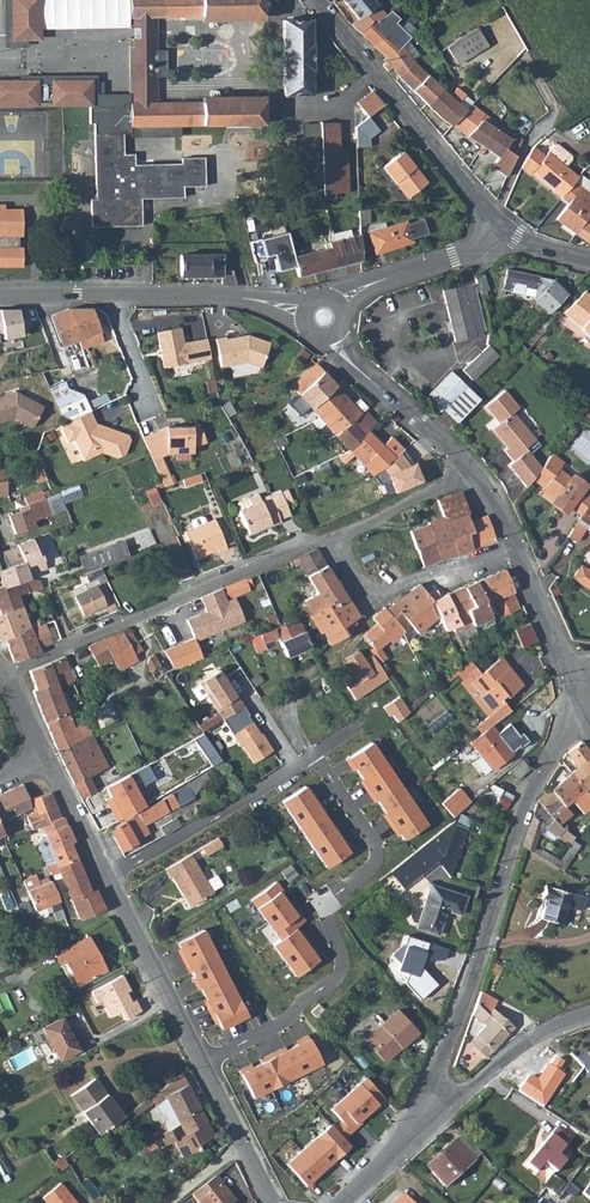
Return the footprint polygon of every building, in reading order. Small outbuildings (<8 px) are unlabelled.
[(18,0),(11,0),(11,45),(35,45),(35,37),(19,37),(18,0)] [(44,0),(18,0),(19,37),(35,37),(45,37),(45,28),(44,0)] [(127,0),(44,0),(45,28),(128,26),(128,16),(127,0)] [(128,16),(156,15),(261,14),(261,0),(127,0),(128,16)] [(373,0),(343,0),(365,27),(375,20),(378,22),(382,20),(386,16),(373,0)] [(400,20),(392,11),(386,16),(382,20),(378,22),(375,20),(365,27),(360,31),(389,59),(404,43),(411,38),(397,24),(400,20)] [(156,58),(156,15),(128,16),(128,26),(129,59),(156,58)] [(310,44),(310,19),(282,20),(282,96),(310,94),(310,70),(311,70),(312,44),(310,44)] [(459,67),(489,50),(479,32),(449,49),(459,67)] [(408,55),(412,52),(404,43),(389,59),(383,64),(387,69),(392,66),(399,76),(427,104),(442,90),(442,89),(415,64),(408,55)] [(130,103),(157,102),(156,58),(129,59),(130,99),(130,103)] [(116,133),(115,130),(115,123),(113,115),(108,107),(106,104),(101,100),(101,81),(75,82),(75,87),(59,88),(58,82),(36,82),(36,88),(0,89),(0,111),(42,110),(42,107),(59,107),(59,110),(95,109),(95,124),(100,124),(100,133),(116,133)] [(370,114),(383,104),(372,89),(357,101),(368,116),(370,114)] [(427,104),(441,117),(451,125),(466,109),(458,103),(463,97),(455,90),(449,96),(442,89),(442,90),(427,104)] [(116,133),(120,133),(121,112),(121,103),(130,103),(130,99),(101,100),(106,104),(108,107),(113,115),(115,123),(115,130),(116,133)] [(263,123),(262,100),(157,102),(130,103),(121,103),(121,112),(120,133),(130,133),(130,125),(263,123)] [(451,125),(511,166),(519,146),(509,139),(491,127),(495,122),(484,114),(480,118),(466,109),(451,125)] [(368,116),(359,123),(355,126),(355,134),(367,133),(378,125),(370,114),(368,116)] [(339,148),(338,121),(312,122),(312,129),(302,129),(303,135),(294,136),(295,160),(313,160),(313,164),(301,165),(303,192),(335,191),(349,191),(348,176),(347,176),(346,161),(347,161),(347,148),(339,148)] [(146,199),(189,198),(189,187),(212,187),(211,157),(188,158),(188,163),(133,165),(132,153),(121,154),(120,133),(116,133),(100,133),(101,197),(95,197),(96,226),(146,226),(146,199)] [(367,133),(355,134),(356,142),(367,142),(367,133)] [(509,139),(519,146),(522,139),(513,133),(509,139)] [(335,195),(335,191),(303,192),(301,165),(313,164),(313,160),(295,160),(294,136),(288,136),(301,197),(335,195)] [(580,174),(567,164),(572,158),(556,145),(551,151),(549,150),(531,172),(561,197),(580,174)] [(410,163),(401,150),(382,166),(402,192),(419,179),(411,168),(408,165),(410,163)] [(589,214),(589,194),(586,191),(589,186),(589,182),(580,174),(561,197),(568,203),(556,219),(576,233),(587,219),(589,214)] [(423,183),(419,179),(402,192),(406,196),(423,183)] [(21,266),(21,247),(17,247),(17,236),(20,236),(20,208),(1,208),(1,204),(0,204),(0,266),(21,266)] [(359,222),(370,221),(370,207),(358,208),(359,222)] [(576,233),(589,243),(589,214),(587,219),(576,233)] [(368,232),(374,252),(411,240),(411,238),(427,232),(422,218),(406,223),(405,220),(387,226),(386,222),(368,227),(369,232),(368,232)] [(170,243),(170,232),(179,233),(179,225),(161,224),(160,242),(170,243)] [(359,234),(352,235),(350,228),(328,234),(330,241),(325,243),(326,247),(292,255),(286,231),(248,241),(253,258),(272,254),(273,256),(276,270),(295,265),(297,275),(360,259),(359,234)] [(179,233),(170,232),(170,243),(178,243),(179,233)] [(226,255),(180,255),(180,276),(221,276),(221,283),(236,284),(232,276),(229,268),(226,255)] [(59,273),(59,263),(49,263),(49,273),(59,273)] [(552,279),(539,276),(507,271),(504,290),(523,294),(524,287),(528,287),(536,289),(534,298),(549,313),(568,293),(552,279)] [(489,289),(483,274),(475,277),(475,279),(480,292),(480,293),(489,289)] [(455,341),(477,333),(465,297),(476,294),(480,292),(475,279),(439,290),(455,341)] [(587,290),(564,313),(586,329),(584,331),(589,336),(589,293),(587,290)] [(477,333),(487,330),(476,294),(465,297),(477,333)] [(0,306),(0,331),(1,338),(21,334),(19,327),(27,326),(25,308),(16,308),(15,305),(0,306)] [(69,308),(49,315),(61,346),(63,345),(81,338),(69,308)] [(69,308),(81,338),(63,345),(73,371),(88,364),(83,349),(106,339),(103,330),(100,331),(91,308),(69,308)] [(180,327),(157,332),(164,367),(210,358),(206,338),(183,343),(180,327)] [(215,338),(221,366),(245,361),(260,367),(269,342),(247,334),(226,338),(225,336),(215,338)] [(487,345),(498,355),(500,357),(504,352),(488,336),(486,343),(487,345)] [(487,345),(462,371),(472,381),(498,355),(487,345)] [(315,364),(292,387),(320,417),(334,406),(325,396),(336,386),(315,364)] [(450,373),(447,371),(424,394),(427,396),(450,373)] [(471,394),(450,373),(427,396),(448,417),(471,394)] [(83,396),(72,401),(63,381),(49,387),(65,423),(90,411),(83,396)] [(337,435),(364,411),(367,408),(359,400),(354,405),(336,386),(325,396),(334,406),(320,417),(337,435)] [(508,466),(527,488),(534,479),(543,467),(531,452),(527,448),(536,439),(513,412),(520,406),(505,389),(484,407),(498,424),(492,429),(507,447),(503,450),(513,462),(508,466)] [(14,418),(32,428),(43,407),(16,392),(0,397),(0,422),(14,418)] [(471,394),(448,417),(454,424),(478,400),(471,394)] [(65,423),(59,426),(67,442),(72,439),(83,460),(101,452),(116,457),(124,454),(130,440),(130,437),(95,423),(90,411),(65,423)] [(364,411),(337,435),(350,449),(363,437),(362,436),(368,431),(376,423),(364,411)] [(170,426),(142,437),(152,460),(158,458),(184,447),(185,450),(207,441),(200,423),(184,429),(182,425),(170,426)] [(387,464),(394,458),(368,431),(362,436),(363,437),(350,449),(339,455),(344,461),(354,454),(373,475),(387,464)] [(536,439),(527,448),(531,452),(540,444),(536,439)] [(408,459),(421,474),(433,463),(415,441),(402,451),(408,459)] [(387,464),(394,471),(408,459),(402,451),(394,458),(387,464)] [(563,464),(552,455),(543,467),(534,479),(545,488),(557,497),(554,501),(567,511),(570,507),(581,494),(573,488),(575,483),(570,479),(558,470),(563,464)] [(158,458),(152,460),(163,487),(169,485),(158,458)] [(378,484),(394,471),(387,464),(373,475),(378,484)] [(42,468),(35,470),(39,482),(46,479),(42,468)] [(199,474),(182,480),(184,487),(201,481),(199,474)] [(570,479),(575,483),(573,488),(581,494),(586,486),(573,476),(570,479)] [(287,487),(293,499),(299,497),(294,485),(287,487)] [(272,526),(282,522),(281,520),(292,516),(287,503),(293,500),(293,499),(287,487),(280,489),(282,492),(270,497),(273,503),(266,506),(262,496),(251,500),(239,504),(241,509),(250,532),(272,524),(272,526)] [(557,497),(545,488),(542,491),(554,501),(557,497)] [(27,505),(44,498),(41,490),(21,498),(24,506),(27,505)] [(49,511),(64,506),(58,492),(44,498),(49,511)] [(428,524),(441,559),(472,548),(466,533),(472,531),(469,522),(466,513),(468,511),(460,492),(437,500),(443,517),(428,522),(428,524)] [(262,496),(261,493),(250,497),(241,501),(239,504),(251,500),(262,496)] [(581,494),(570,507),(581,515),(589,501),(581,494)] [(158,501),(155,495),(146,500),(153,514),(162,510),(158,501)] [(15,533),(36,526),(33,517),(49,511),(44,498),(27,505),(20,508),(21,511),(9,515),(15,533)] [(589,530),(589,501),(581,515),(577,521),(585,527),(589,530)] [(227,546),(214,517),(205,521),(203,517),(199,515),(192,519),(190,522),(192,526),(184,530),(195,558),(207,552),(217,548),(217,550),(227,546)] [(472,548),(496,539),(487,517),(469,522),(472,531),(466,533),(472,548)] [(585,527),(577,521),(567,535),(576,541),(585,527)] [(428,524),(410,530),(414,543),(411,544),(413,547),(415,546),(416,549),(417,549),(424,566),(441,559),(428,524)] [(3,585),(29,576),(28,573),(37,570),(47,566),(41,555),(39,555),(31,538),(0,551),(0,575),(3,584),(3,585)] [(78,557),(84,572),(100,566),(126,557),(121,541),(78,557)] [(292,559),(296,566),(301,563),(318,592),(306,600),(309,605),(303,610),(306,615),(308,614),(310,617),(328,606),(330,609),(348,599),(316,548),(292,559)] [(589,570),(581,565),(573,577),(589,589),(589,569),(589,570)] [(107,580),(100,566),(84,572),(88,581),(88,582),(96,578),(98,583),(99,584),(107,580)] [(512,591),(513,591),(505,569),(476,581),(485,602),(491,599),(496,612),(497,616),(515,609),(518,615),(525,613),(522,605),(519,606),(512,591)] [(23,606),(22,605),(25,604),(24,600),(29,598),(26,591),(42,586),(39,579),(29,579),(29,576),(3,585),(3,584),(0,585),(0,608),(2,613),(23,606)] [(96,578),(88,582),(88,581),(83,583),(86,589),(96,584),(98,583),(96,578)] [(248,585),(245,578),(226,586),(232,599),(250,591),(247,586),(248,585)] [(473,624),(491,616),(491,614),(485,602),(476,581),(464,587),(472,607),(465,610),(473,624)] [(96,584),(86,589),(83,583),(72,589),(84,615),(106,604),(96,584)] [(407,641),(435,618),(438,620),(440,618),(427,594),(419,584),(386,609),(403,630),(401,632),(407,641)] [(447,594),(461,623),(454,626),(461,641),(469,638),(467,635),(477,631),(473,624),(465,610),(472,607),(464,587),(447,594)] [(192,640),(164,651),(166,654),(174,669),(200,659),(192,642),(242,621),(232,599),(223,602),(218,590),(197,599),(203,612),(184,621),(192,640)] [(427,594),(440,618),(441,618),(442,621),(448,618),(452,626),(454,626),(461,623),(447,594),(438,598),(434,591),(427,594)] [(325,636),(329,644),(346,635),(342,627),(359,616),(348,599),(330,609),(328,606),(310,617),(319,631),(316,633),(320,639),(325,636)] [(485,602),(491,614),(496,612),(491,599),(485,602)] [(23,606),(2,613),(0,614),(0,639),(5,637),(30,628),(29,623),(24,611),(27,609),(26,605),(23,606)] [(380,646),(389,638),(392,642),(401,632),(403,630),(386,609),(384,607),(372,617),(377,624),(364,635),(373,645),(369,649),(371,652),(379,662),(388,656),(380,646)] [(249,638),(255,651),(265,646),(264,643),(278,637),(286,656),(309,646),(303,632),(304,631),(300,622),(300,618),(249,638)] [(40,652),(38,647),(60,638),(54,620),(39,625),(30,628),(5,637),(14,661),(40,652)] [(535,641),(527,623),(515,629),(522,646),(535,641)] [(106,645),(121,670),(138,660),(135,654),(142,649),(129,628),(102,639),(106,645)] [(106,645),(102,639),(88,645),(99,666),(113,659),(106,645)] [(355,699),(387,679),(379,662),(371,652),(363,657),(356,649),(342,659),(348,669),(338,675),(355,699)] [(157,659),(154,654),(149,657),(148,663),(151,670),(150,671),(156,680),(161,677),(162,679),(167,676),(165,673),(157,659)] [(157,659),(165,673),(174,669),(166,654),(157,659)] [(39,666),(30,669),(37,689),(55,682),(58,686),(72,680),(76,679),(75,676),(71,677),(69,668),(71,667),(70,663),(68,664),(65,655),(39,666)] [(456,670),(463,679),(470,674),(485,692),(481,695),(494,711),(489,715),(478,724),(483,731),(493,723),(512,708),(507,702),(505,699),(524,684),(511,667),(510,668),(501,658),(481,674),(469,659),(462,664),(456,670)] [(217,670),(198,684),(199,686),(191,691),(198,701),(206,696),(222,719),(239,708),(232,698),(235,696),(217,670)] [(489,715),(494,711),(481,695),(485,692),(470,674),(463,679),(462,680),(489,715)] [(85,721),(73,726),(58,686),(55,682),(37,689),(33,690),(44,719),(45,719),(58,750),(91,733),(85,721)] [(408,710),(398,695),(382,706),(389,716),(392,714),(396,720),(408,710)] [(250,714),(244,706),(239,708),(222,719),(240,746),(242,746),(253,763),(272,750),(261,733),(260,734),(247,716),(250,714)] [(203,732),(222,719),(218,714),(199,726),(203,732)] [(488,760),(509,743),(493,723),(483,731),(472,740),(488,760)] [(91,733),(58,750),(63,760),(63,763),(65,766),(74,783),(81,798),(97,790),(89,775),(108,766),(93,736),(91,733)] [(398,837),(425,820),(371,739),(345,756),(398,837)] [(584,787),(589,782),(589,753),(581,741),(567,752),(567,753),(579,766),(574,770),(572,767),(569,769),(571,772),(584,787)] [(494,768),(515,751),(509,743),(488,760),(494,768)] [(529,767),(522,760),(510,769),(519,778),(529,767)] [(584,787),(571,772),(551,789),(564,805),(572,799),(583,812),(589,806),(589,795),(584,787)] [(483,796),(505,810),(515,795),(492,781),(483,796)] [(9,820),(4,811),(12,808),(16,816),(31,806),(22,783),(0,795),(0,825),(9,820)] [(144,823),(192,797),(185,784),(168,794),(169,794),(109,828),(121,850),(140,840),(139,838),(149,832),(144,823)] [(308,791),(304,784),(279,800),(323,866),(348,849),(345,845),(347,844),(334,823),(330,824),(322,813),(326,810),(311,789),(308,791)] [(450,817),(468,803),(457,789),(439,803),(450,817)] [(552,819),(546,828),(568,845),(572,839),(574,836),(559,824),(571,813),(564,805),(551,789),(537,800),(537,801),(550,816),(552,819)] [(43,825),(61,819),(51,792),(51,791),(32,798),(36,809),(27,815),(34,829),(43,825)] [(550,816),(537,801),(537,803),(532,817),(542,822),(544,823),(550,816)] [(176,817),(160,826),(165,834),(181,825),(176,817)] [(542,822),(532,817),(523,847),(533,853),(542,822)] [(43,825),(52,849),(71,842),(74,840),(64,818),(61,819),(43,825)] [(440,868),(448,878),(450,877),(467,827),(452,821),(388,873),(406,895),(440,868)] [(220,837),(203,847),(207,854),(224,845),(220,837)] [(567,865),(580,845),(572,839),(568,845),(570,846),(560,861),(567,865)] [(60,871),(59,867),(78,860),(71,842),(52,849),(54,853),(56,860),(49,862),(54,873),(60,871)] [(550,854),(542,850),(539,856),(547,861),(550,854)] [(54,853),(47,856),(49,862),(56,860),(54,853)] [(190,905),(214,892),(193,853),(167,868),(172,877),(174,876),(190,905)] [(60,871),(79,918),(105,908),(96,890),(91,892),(78,860),(59,867),(60,871)] [(27,889),(35,886),(33,882),(30,876),(23,879),(27,889)] [(58,899),(50,880),(43,883),(40,884),(35,886),(27,889),(35,909),(58,899)] [(249,899),(276,937),(293,925),(302,918),(295,908),(293,910),(281,893),(284,891),(275,881),(249,899)] [(460,914),(466,896),(431,885),(417,928),(438,935),(446,911),(460,914)] [(584,897),(543,886),(539,898),(546,900),(540,919),(561,925),(566,909),(579,912),(584,897)] [(276,937),(269,943),(292,975),(314,957),(293,925),(276,937)] [(244,1014),(201,926),(175,941),(219,1027),(244,1014)] [(95,957),(98,955),(88,937),(56,953),(61,963),(66,961),(78,984),(102,972),(95,957)] [(513,1026),(503,1016),(502,1017),(497,1022),(488,1014),(493,1009),(496,1005),(481,991),(470,1023),(473,1026),(477,1020),(484,1026),(470,1041),(480,1051),(486,1045),(491,1050),(513,1026)] [(400,1047),(417,1031),(397,1008),(364,1038),(382,1059),(399,1045),(400,1047)] [(493,1009),(488,1014),(497,1022),(502,1017),(493,1009)] [(82,1048),(65,1016),(46,1026),(63,1058),(82,1048)] [(306,1037),(237,1070),(250,1095),(319,1060),(306,1037)] [(228,1069),(249,1054),(242,1045),(222,1060),(228,1069)] [(571,1053),(558,1070),(573,1082),(584,1067),(571,1053)] [(199,1107),(183,1073),(167,1084),(168,1085),(148,1100),(147,1099),(124,1115),(128,1121),(151,1105),(150,1103),(152,1101),(154,1104),(156,1103),(165,1096),(170,1106),(176,1118),(199,1107)] [(95,1076),(71,1093),(77,1102),(101,1085),(95,1076)] [(385,1101),(362,1076),(328,1105),(340,1119),(351,1131),(385,1101)] [(101,1085),(77,1102),(99,1133),(122,1116),(113,1102),(109,1104),(103,1094),(106,1092),(101,1085)] [(106,1092),(103,1094),(109,1104),(113,1102),(106,1092)] [(179,1123),(176,1118),(170,1106),(165,1096),(156,1103),(160,1112),(164,1113),(168,1120),(165,1122),(164,1124),(167,1129),(179,1123)] [(157,1131),(142,1142),(148,1151),(163,1141),(165,1144),(174,1140),(181,1155),(198,1147),(197,1143),(213,1135),(199,1107),(176,1118),(179,1123),(167,1129),(159,1133),(157,1131)] [(340,1119),(331,1126),(343,1139),(351,1131),(340,1119)] [(331,1126),(328,1122),(283,1161),(306,1186),(347,1144),(343,1139),(331,1126)] [(560,1154),(571,1135),(553,1124),(528,1165),(538,1171),(544,1162),(558,1171),(566,1157),(560,1154)] [(472,1161),(479,1155),(472,1147),(464,1138),(457,1144),(472,1161)] [(457,1144),(454,1141),(424,1167),(442,1187),(472,1161),(457,1144)] [(60,1172),(69,1165),(65,1157),(63,1154),(53,1162),(60,1172)] [(215,1176),(191,1194),(198,1202),(231,1202),(234,1201),(215,1176)] [(556,1191),(563,1184),(554,1176),(547,1183),(556,1191)] [(45,1196),(50,1202),(79,1202),(63,1182),(45,1196)] [(541,1202),(547,1202),(555,1194),(545,1187),(542,1191),(537,1196),(538,1197),(536,1199),(541,1202)] [(404,1193),(393,1202),(413,1202),(404,1193)]
